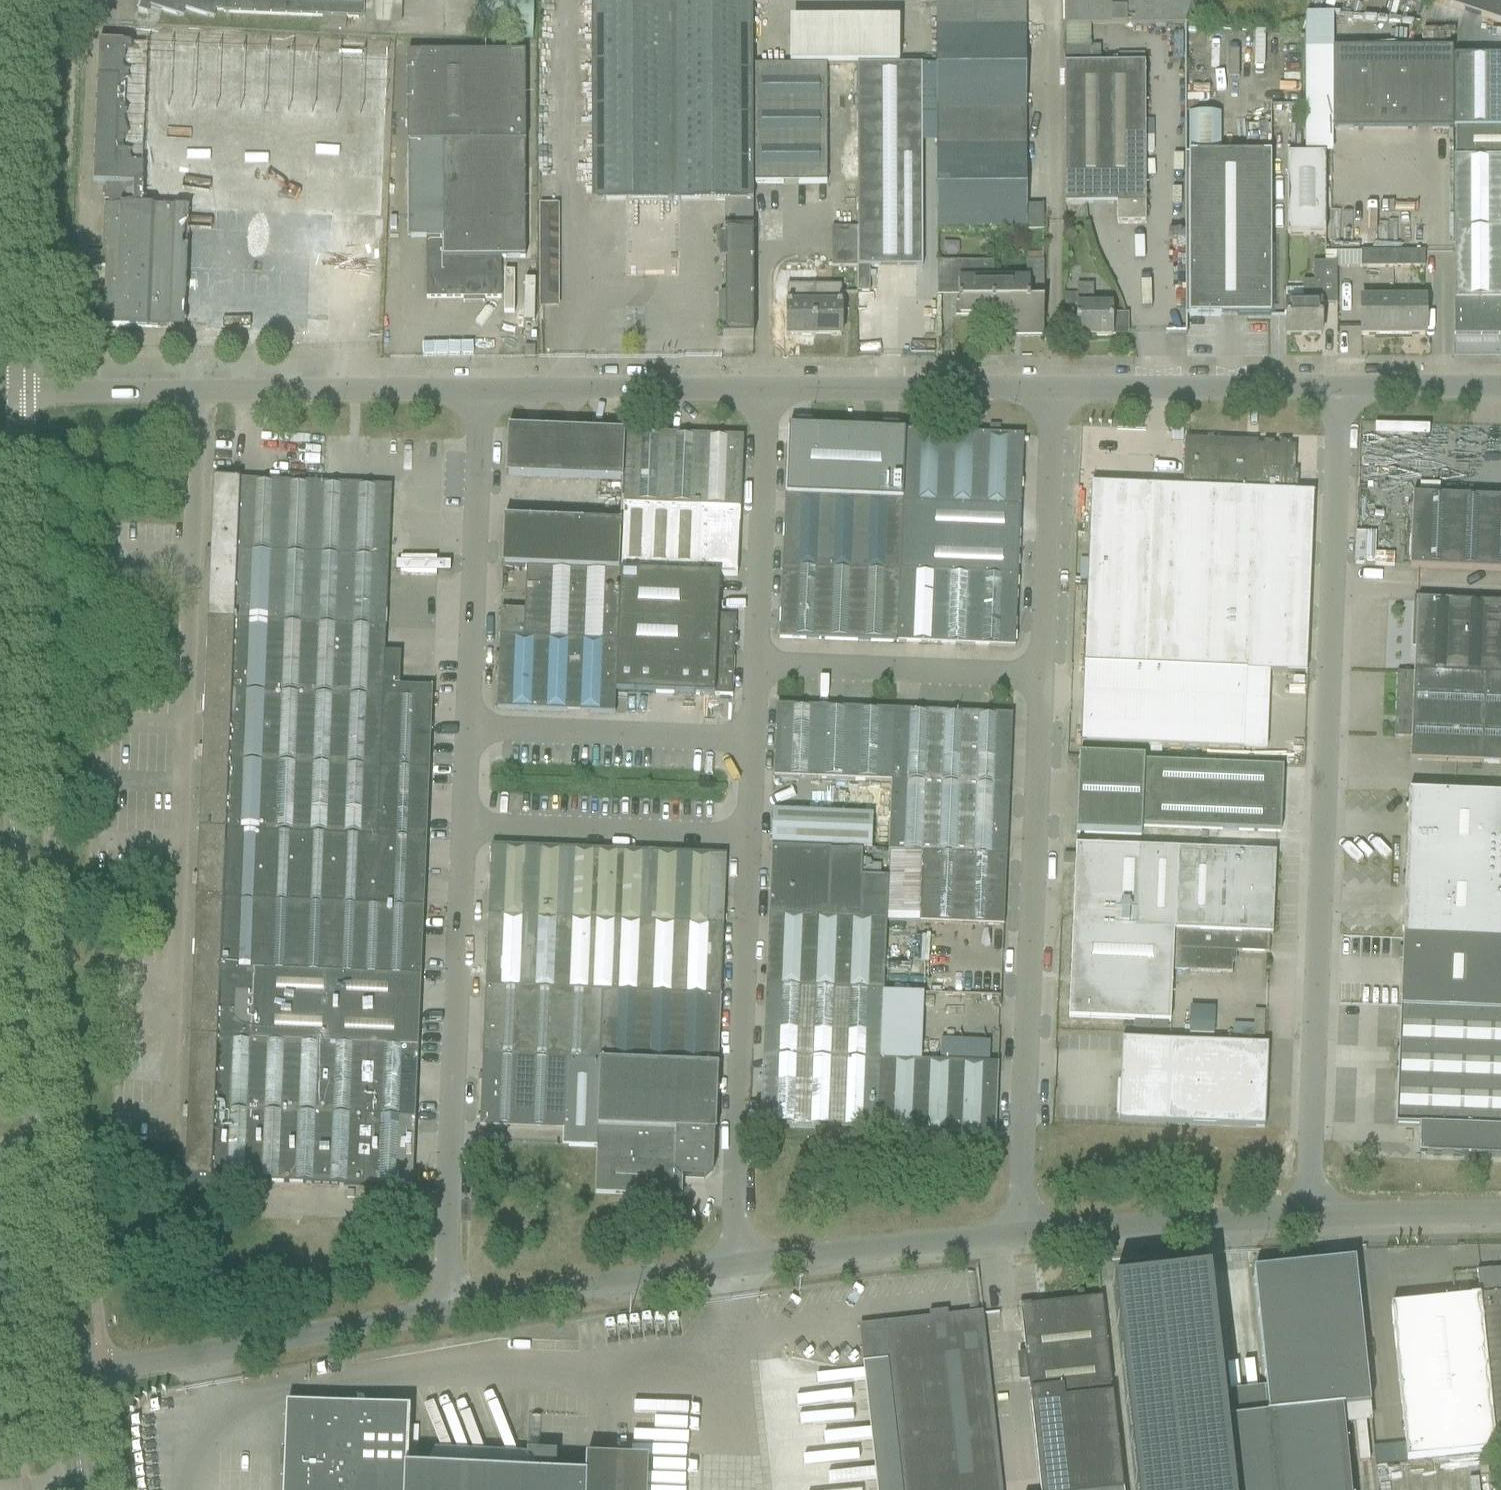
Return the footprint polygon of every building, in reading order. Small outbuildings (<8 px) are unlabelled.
[(346,19),(363,20),(364,3),(364,0),(143,0),(141,5),(176,16),(179,9),(207,17),(209,10),(224,11),(224,14),(346,19)] [(532,1),(473,0),(472,36),(531,37),(532,1)] [(753,338),(751,0),(591,0),(591,183),(591,203),(730,202),(730,230),(722,230),(722,262),(726,262),(726,311),(719,311),(719,326),(726,326),(726,334),(722,334),(722,338),(753,338)] [(1025,0),(935,0),(936,232),(1041,232),(1041,208),(1024,208),(1025,0)] [(1063,26),(1183,26),(1192,0),(1063,0),(1063,26)] [(1449,8),(1500,25),(1500,0),(1452,0),(1449,8)] [(1452,131),(1452,51),(1332,50),(1332,130),(1452,131)] [(406,143),(406,238),(406,239),(426,239),(426,240),(426,279),(426,299),(501,299),(500,259),(525,259),(525,239),(525,143),(524,56),(406,56),(406,143)] [(1454,336),(1489,336),(1500,336),(1500,58),(1453,59),(1453,130),(1456,130),(1455,158),(1455,160),(1454,160),(1454,316),(1454,318),(1454,336)] [(826,184),(826,66),(754,66),(754,185),(826,184)] [(1143,66),(1063,66),(1064,206),(1084,206),(1116,206),(1116,226),(1144,226),(1143,66)] [(921,68),(856,67),(857,230),(857,268),(869,269),(921,269),(921,68)] [(135,72),(125,293),(184,296),(182,336),(228,338),(239,77),(135,72)] [(239,77),(228,338),(274,340),(276,300),(334,303),(344,82),(239,77)] [(1189,155),(1220,155),(1219,115),(1189,115),(1189,155)] [(1188,317),(1269,317),(1270,317),(1269,155),(1185,155),(1185,336),(1186,336),(1186,316),(1188,316),(1188,317)] [(1324,157),(1286,157),(1286,236),(1324,236),(1324,157)] [(538,307),(559,307),(560,204),(540,204),(538,307)] [(1084,224),(1084,206),(1064,206),(1064,224),(1084,224)] [(857,268),(857,230),(832,230),(831,268),(857,268)] [(1370,252),(1370,238),(1360,238),(1360,252),(1370,252)] [(1360,252),(1360,255),(1360,268),(1391,268),(1391,252),(1370,252),(1360,252)] [(1424,252),(1391,252),(1391,268),(1424,268),(1424,252)] [(1041,277),(1041,263),(1025,263),(1025,281),(992,281),(990,281),(991,298),(993,298),(993,319),(1008,319),(1008,338),(1042,337),(1042,303),(1038,303),(1038,277),(1041,277)] [(993,319),(993,298),(991,298),(990,281),(992,281),(992,265),(976,265),(976,264),(936,264),(937,297),(958,297),(958,305),(960,305),(960,319),(993,319)] [(1336,306),(1337,265),(1314,265),(1314,284),(1303,284),(1303,290),(1286,290),(1286,317),(1286,337),(1320,337),(1320,306),(1336,306)] [(869,292),(869,269),(857,268),(857,292),(869,292)] [(814,338),(814,304),(800,304),(800,286),(787,286),(787,338),(814,338)] [(814,338),(841,338),(841,286),(827,286),(827,304),(814,304),(814,338)] [(1111,316),(1111,307),(1093,307),(1092,286),(1076,286),(1077,337),(1111,337),(1111,336),(1127,335),(1126,316),(1111,316)] [(1391,336),(1391,300),(1360,300),(1361,317),(1361,337),(1391,336)] [(1424,336),(1424,316),(1424,300),(1391,300),(1391,336),(1424,336)] [(524,348),(524,357),(524,358),(534,358),(534,348),(524,348)] [(902,502),(905,432),(788,427),(785,497),(902,502)] [(507,429),(505,478),(544,479),(546,430),(510,429),(510,428),(507,428),(507,429)] [(546,430),(544,479),(583,481),(585,432),(584,432),(547,430),(546,430)] [(585,432),(583,481),(623,482),(625,433),(622,433),(622,434),(612,433),(585,432)] [(1020,507),(1023,437),(905,432),(902,502),(1020,507)] [(739,526),(743,438),(625,433),(623,482),(622,505),(621,523),(620,573),(719,577),(737,577),(737,572),(733,572),(734,549),(737,549),(738,539),(734,539),(735,526),(739,526)] [(1295,448),(1187,443),(1186,488),(1091,485),(1080,745),(1243,752),(1246,673),(1286,674),(1295,448)] [(384,654),(391,488),(213,480),(196,898),(423,907),(432,688),(399,687),(400,654),(384,654)] [(1412,496),(1409,568),(1500,572),(1500,500),(1412,496)] [(899,573),(902,502),(785,497),(779,639),(896,644),(899,573)] [(899,573),(1017,578),(1020,507),(902,502),(899,573)] [(504,518),(502,568),(526,569),(530,569),(532,520),(531,520),(506,519),(504,518)] [(532,520),(530,569),(555,570),(557,521),(532,520)] [(557,521),(555,570),(581,571),(583,522),(582,522),(558,521),(557,521)] [(583,522),(581,571),(620,573),(621,523),(621,524),(584,522),(583,522)] [(500,611),(499,638),(496,710),(614,715),(614,693),(620,573),(581,571),(555,570),(530,569),(526,569),(524,612),(500,611)] [(732,697),(734,648),(735,617),(717,617),(719,577),(620,573),(614,693),(732,697)] [(1014,649),(1017,578),(899,573),(896,644),(1014,649)] [(1416,601),(1413,674),(1500,677),(1500,604),(1416,601)] [(1413,674),(1397,673),(1394,738),(1411,739),(1410,761),(1500,765),(1500,677),(1413,674)] [(774,772),(774,778),(814,780),(843,781),(860,782),(882,783),(891,783),(887,850),(887,852),(888,853),(1006,856),(1006,847),(1007,832),(1011,742),(1011,727),(1012,716),(895,711),(777,706),(776,706),(776,708),(774,772)] [(1140,828),(1276,833),(1280,833),(1282,769),(1142,765),(1143,760),(1079,757),(1076,834),(1140,837),(1140,828)] [(1408,793),(1395,1127),(1417,1128),(1419,1128),(1418,1156),(1426,1157),(1500,1160),(1500,796),(1408,793)] [(872,815),(773,812),(772,812),(771,845),(871,849),(872,815)] [(1272,936),(1275,854),(1095,847),(1075,846),(1068,1019),(1169,1023),(1172,972),(1231,974),(1232,953),(1269,954),(1269,936),(1272,936)] [(488,915),(723,924),(726,857),(490,848),(488,915)] [(940,1063),(881,1062),(885,914),(886,914),(888,873),(862,872),(862,852),(771,848),(759,1127),(995,1137),(998,1065),(989,1064),(940,1063)] [(1003,927),(1006,856),(888,853),(888,873),(886,914),(919,916),(918,923),(1003,927)] [(1074,866),(1074,856),(1064,855),(1063,866),(1074,866)] [(185,1180),(254,1183),(412,1189),(423,907),(196,898),(188,1106),(185,1180)] [(720,996),(723,924),(488,915),(485,987),(602,991),(720,996)] [(596,1149),(602,991),(485,987),(479,1128),(569,1132),(568,1148),(596,1149)] [(704,1181),(713,1174),(720,996),(602,991),(596,1149),(594,1195),(682,1198),(682,1181),(704,1181)] [(1189,1033),(1216,1033),(1216,1009),(1190,1008),(1189,1033)] [(1264,1128),(1267,1060),(1267,1047),(1122,1041),(1118,1122),(1264,1128)] [(940,1042),(940,1063),(989,1064),(989,1043),(940,1042)] [(1254,1276),(1268,1417),(1264,1417),(1264,1420),(1266,1420),(1274,1489),(1349,1489),(1340,1409),(1369,1406),(1357,1286),(1355,1266),(1254,1276)] [(1495,1451),(1495,1454),(1500,1453),(1500,1270),(1476,1273),(1479,1298),(1495,1451)] [(1264,1417),(1226,1421),(1210,1273),(1112,1284),(1134,1489),(1274,1489),(1266,1420),(1264,1420),(1264,1417)] [(1495,1451),(1479,1298),(1391,1307),(1406,1460),(1495,1451)] [(1030,1394),(1031,1394),(1032,1404),(1031,1404),(1040,1489),(1122,1489),(1101,1300),(1020,1309),(1030,1394)] [(995,1428),(982,1315),(982,1313),(883,1324),(887,1362),(862,1365),(862,1367),(870,1366),(886,1489),(1002,1489),(995,1428)] [(794,1456),(795,1482),(826,1480),(824,1450),(830,1449),(829,1426),(848,1425),(847,1411),(844,1411),(843,1400),(796,1403),(799,1456),(794,1456)] [(410,1411),(286,1406),(283,1489),(586,1489),(586,1477),(541,1476),(528,1455),(434,1452),(425,1471),(407,1470),(410,1411)]
